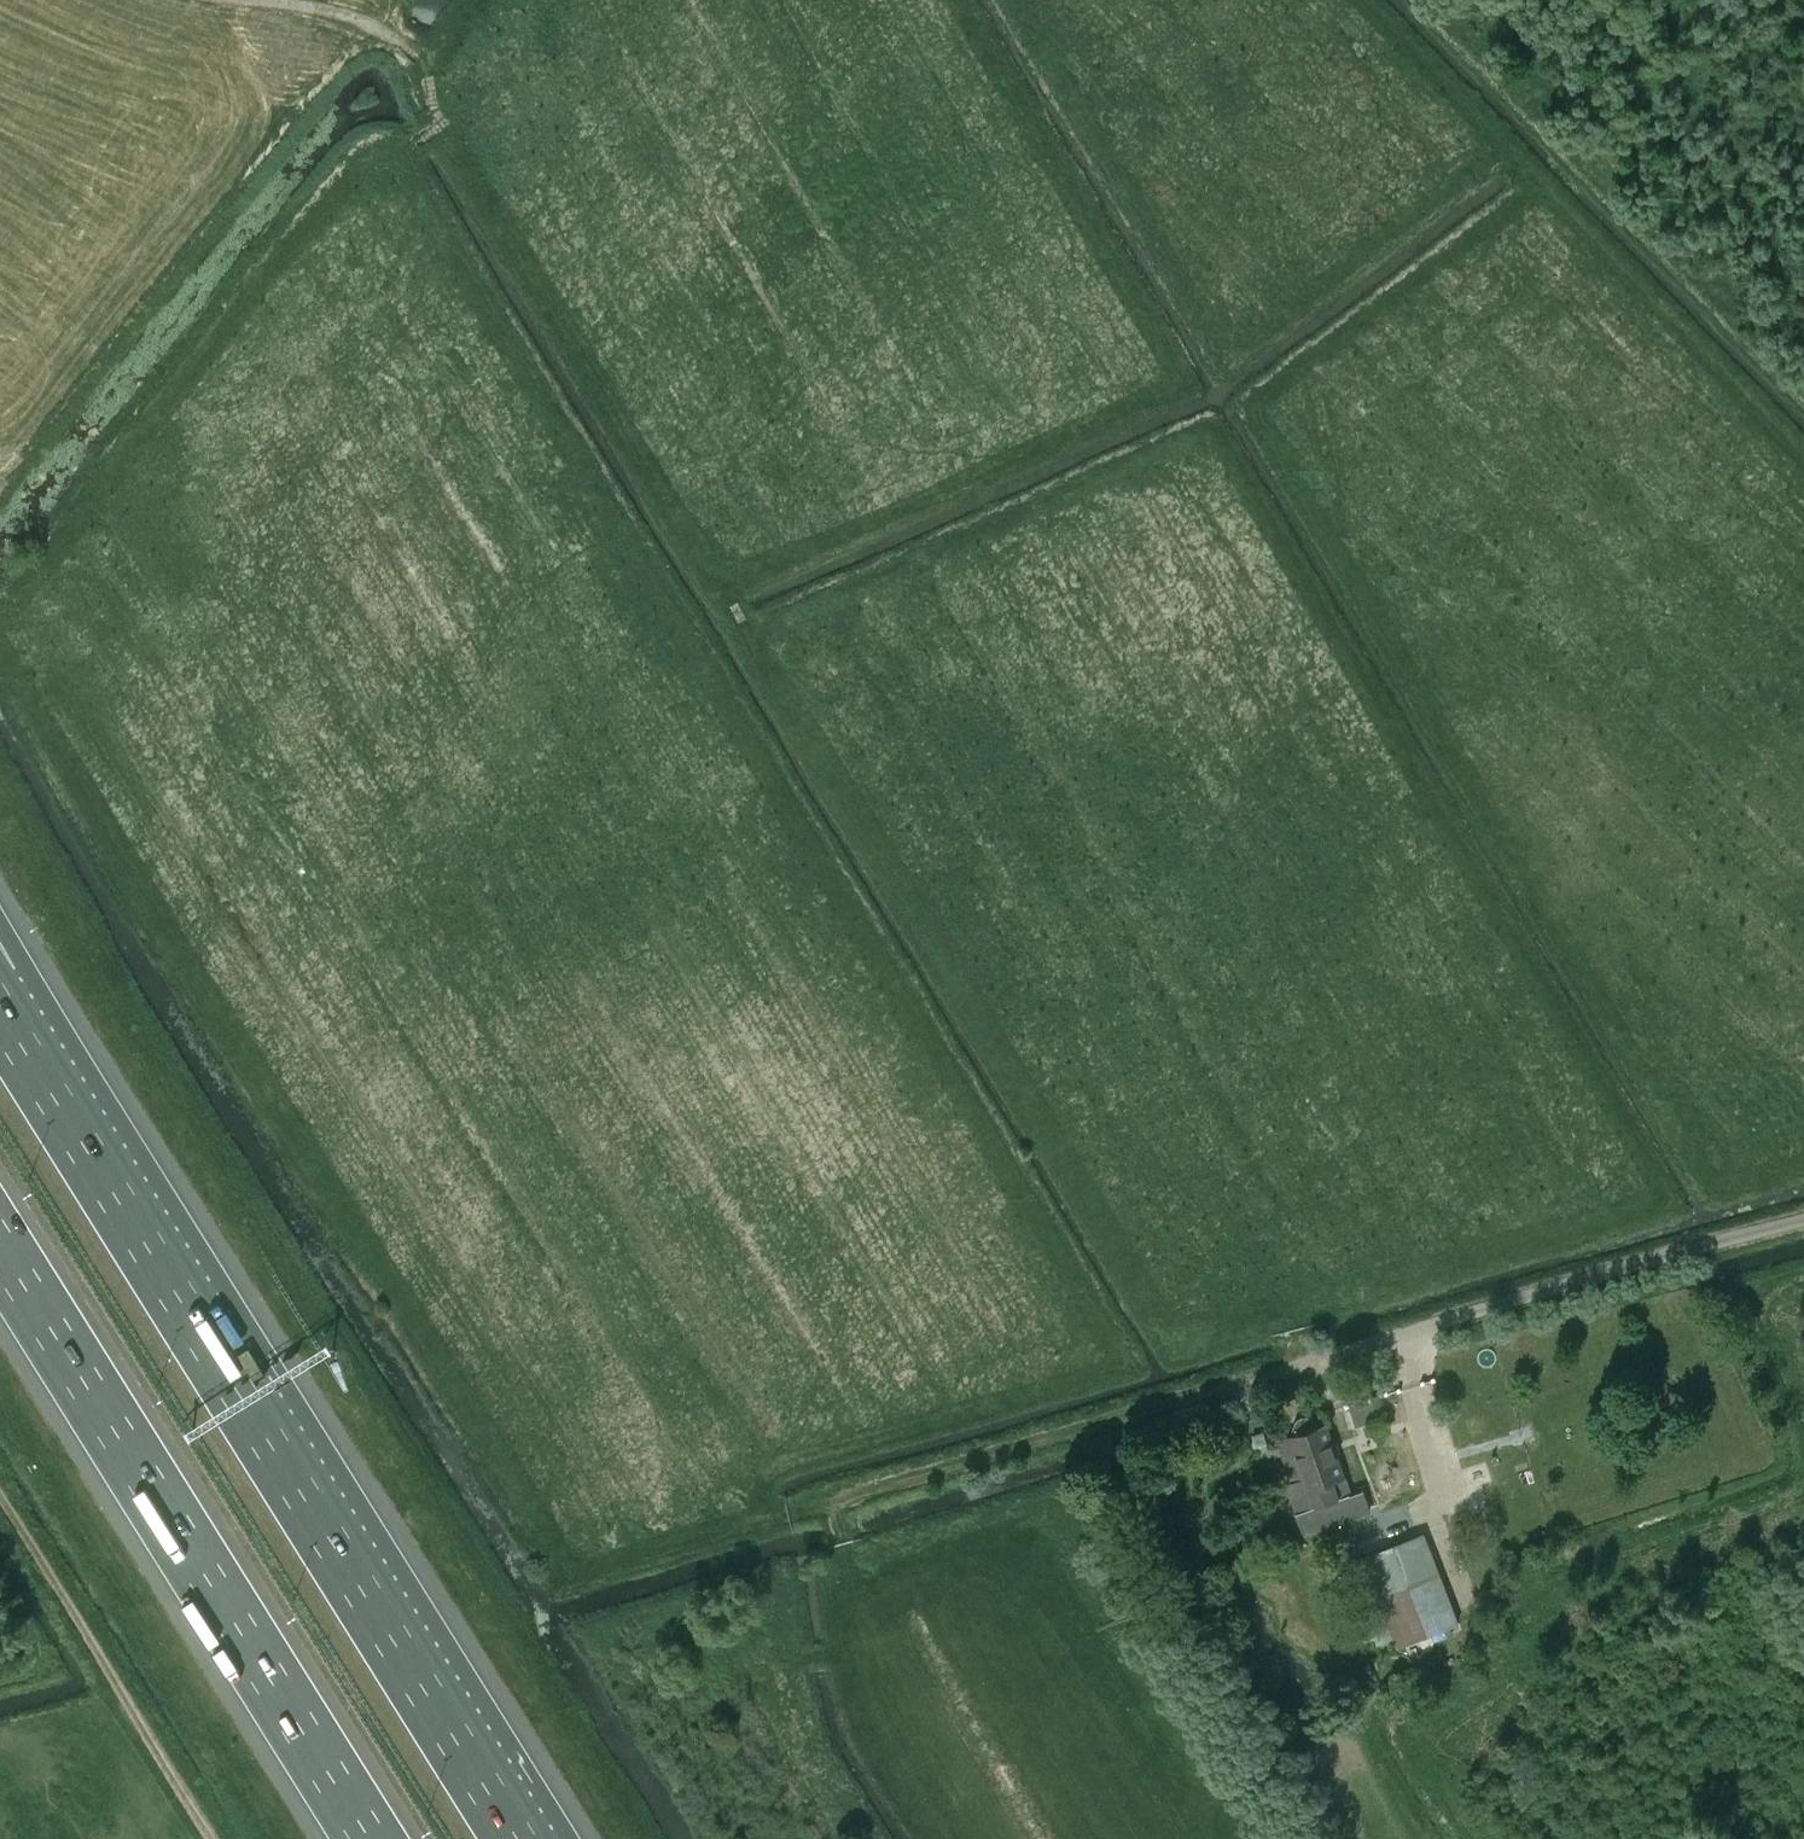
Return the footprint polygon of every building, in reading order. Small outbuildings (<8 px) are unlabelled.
[(1370,1393),(1341,1401),(1347,1424),(1376,1416),(1370,1393)] [(1291,1428),(1293,1436),(1289,1437),(1275,1442),(1289,1482),(1283,1485),(1300,1530),(1320,1523),(1321,1527),(1370,1511),(1363,1490),(1352,1494),(1346,1475),(1342,1477),(1324,1425),(1322,1425),(1320,1421),(1317,1419),(1314,1417),(1309,1415),(1307,1414),(1304,1414),(1300,1416),(1296,1418),(1293,1422),(1291,1426),(1291,1428)] [(1379,1607),(1349,1618),(1358,1643),(1391,1630),(1397,1646),(1459,1623),(1424,1531),(1359,1556),(1379,1607)]
